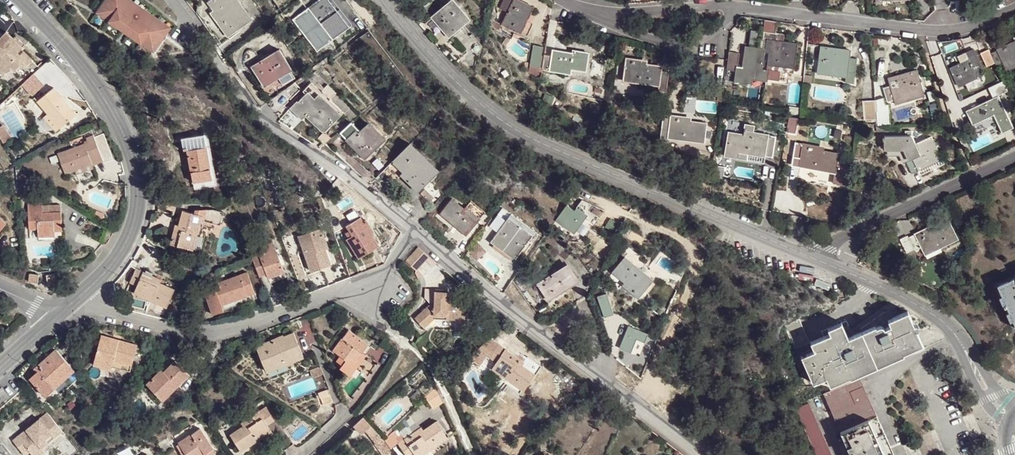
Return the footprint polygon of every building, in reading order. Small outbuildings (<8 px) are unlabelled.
[(100,13),(108,18),(106,21),(147,49),(149,46),(158,52),(171,33),(163,28),(165,25),(148,13),(142,21),(135,16),(141,8),(128,0),(109,0),(100,13)] [(233,0),(214,0),(209,4),(214,12),(212,14),(220,26),(228,37),(247,23),(231,1),(233,0)] [(238,0),(233,0),(231,1),(247,23),(252,20),(238,0)] [(295,19),(319,50),(351,25),(332,0),(320,0),(295,19)] [(432,11),(447,31),(465,19),(451,0),(447,0),(432,11)] [(503,24),(521,32),(534,8),(519,0),(515,0),(503,24)] [(142,21),(148,13),(141,8),(135,16),(142,21)] [(261,11),(251,17),(256,25),(265,18),(261,11)] [(108,18),(100,13),(98,16),(106,21),(108,18)] [(766,21),(764,32),(763,40),(767,41),(766,52),(770,53),(768,65),(793,68),(796,45),(777,42),(778,34),(775,34),(777,23),(766,21)] [(163,28),(171,33),(173,30),(165,25),(163,28)] [(4,31),(0,28),(0,64),(4,59),(9,62),(14,54),(19,56),(24,49),(15,42),(14,44),(10,42),(13,38),(10,35),(7,33),(5,36),(3,34),(4,31)] [(533,45),(529,65),(539,66),(543,46),(533,45)] [(997,69),(1003,66),(1005,69),(1014,65),(1014,47),(1013,48),(1011,45),(997,51),(997,52),(990,55),(994,63),(997,69)] [(149,46),(147,49),(156,54),(158,52),(149,46)] [(830,53),(828,49),(820,47),(817,70),(847,74),(847,73),(855,74),(857,60),(849,59),(850,51),(845,51),(841,50),(840,54),(830,53)] [(990,55),(987,48),(974,53),(973,51),(966,55),(969,61),(949,71),(957,88),(977,79),(976,74),(985,69),(985,66),(994,63),(990,55)] [(738,54),(728,53),(726,71),(736,72),(734,84),(750,86),(750,80),(766,83),(768,71),(767,71),(761,71),(763,52),(764,51),(761,51),(746,49),(743,69),(737,68),(738,54)] [(545,55),(542,69),(570,74),(571,69),(582,70),(584,56),(582,55),(582,53),(574,52),(573,54),(553,50),(552,56),(545,55)] [(277,52),(253,67),(271,96),(293,81),(286,71),(290,69),(277,52)] [(658,92),(666,93),(669,73),(661,72),(661,67),(642,65),(642,61),(627,59),(624,77),(639,79),(639,82),(658,85),(658,92)] [(406,76),(397,65),(388,71),(398,83),(406,76)] [(899,81),(897,77),(888,79),(890,87),(882,89),(887,103),(895,101),(923,93),(916,72),(913,73),(910,73),(909,78),(899,81)] [(302,93),(297,98),(305,107),(309,103),(313,107),(328,127),(346,113),(335,98),(339,95),(340,94),(332,85),(331,86),(322,74),(313,82),(315,85),(303,95),(302,93)] [(45,78),(29,93),(53,119),(69,105),(57,92),(45,78)] [(338,80),(332,85),(340,94),(346,90),(338,80)] [(991,99),(965,110),(973,129),(983,125),(985,129),(994,125),(998,134),(1014,127),(1014,112),(1007,94),(1008,93),(1003,81),(986,88),(991,99)] [(924,98),(923,93),(895,101),(896,106),(924,98)] [(335,98),(346,113),(350,109),(339,95),(335,98)] [(884,100),(874,100),(875,112),(876,124),(877,127),(885,127),(889,127),(887,106),(884,107),(884,100)] [(671,117),(663,115),(662,130),(669,131),(668,135),(684,138),(684,141),(703,144),(706,125),(687,121),(687,118),(671,115),(671,117)] [(374,138),(382,131),(372,122),(363,130),(354,121),(342,133),(367,158),(381,144),(374,138)] [(388,137),(382,131),(374,138),(381,144),(388,137)] [(91,136),(92,141),(98,159),(105,157),(98,133),(91,136)] [(728,134),(724,158),(736,160),(747,161),(748,155),(763,158),(764,156),(771,158),(774,138),(743,133),(742,136),(728,134)] [(209,135),(184,140),(185,151),(189,151),(207,147),(211,146),(209,135)] [(885,142),(885,151),(904,151),(908,161),(905,162),(911,175),(918,172),(918,171),(940,161),(931,139),(915,146),(911,138),(885,138),(885,139),(882,139),(882,142),(885,142)] [(92,141),(87,142),(94,161),(98,159),(92,141)] [(94,161),(87,142),(62,152),(68,172),(94,163),(94,161)] [(421,151),(412,142),(382,171),(396,184),(403,176),(420,192),(436,175),(416,156),(421,151)] [(850,166),(836,163),(837,155),(818,152),(819,147),(795,143),(792,157),(800,159),(799,164),(814,167),(813,170),(834,174),(833,180),(832,185),(848,188),(850,166)] [(218,187),(211,146),(207,147),(213,180),(194,183),(195,191),(218,187)] [(207,147),(189,151),(191,167),(194,183),(213,180),(207,147)] [(416,156),(436,175),(441,171),(421,151),(416,156)] [(715,168),(713,182),(722,183),(724,170),(715,168)] [(440,213),(453,223),(455,221),(468,231),(484,211),(471,201),(465,209),(452,200),(440,213)] [(565,205),(554,221),(574,236),(584,220),(592,225),(603,209),(581,200),(574,211),(565,205)] [(177,202),(161,203),(161,213),(177,211),(177,202)] [(54,227),(63,227),(62,212),(38,212),(38,207),(29,207),(29,228),(38,227),(37,232),(38,232),(54,232),(54,227)] [(179,230),(176,229),(174,236),(172,244),(193,250),(202,220),(222,226),(225,213),(214,209),(198,211),(197,214),(185,210),(180,225),(179,230)] [(501,213),(491,226),(498,232),(492,241),(503,250),(515,259),(523,249),(527,252),(534,243),(530,240),(536,232),(513,213),(509,219),(501,213)] [(345,239),(357,258),(367,252),(377,245),(366,227),(368,226),(364,219),(362,221),(359,216),(345,226),(351,235),(345,239)] [(455,221),(453,223),(466,234),(468,231),(455,221)] [(931,224),(909,234),(915,248),(919,246),(923,244),(925,249),(939,243),(941,246),(958,238),(950,221),(933,229),(931,224)] [(320,229),(302,236),(308,251),(303,253),(311,273),(321,270),(331,266),(325,250),(323,246),(327,245),(320,229)] [(308,251),(302,236),(298,238),(303,253),(308,251)] [(264,253),(253,257),(260,276),(267,273),(269,278),(277,275),(285,272),(272,242),(261,246),(264,253)] [(430,256),(422,249),(409,264),(417,271),(430,256)] [(637,273),(640,271),(632,264),(625,257),(612,272),(626,285),(624,288),(637,299),(649,284),(637,273)] [(564,267),(537,284),(549,301),(575,282),(564,267)] [(139,285),(137,290),(151,296),(150,299),(168,307),(176,290),(159,282),(161,279),(138,269),(135,275),(132,282),(139,285)] [(652,282),(640,271),(637,273),(649,284),(652,282)] [(219,311),(225,309),(223,304),(246,295),(253,292),(246,272),(217,283),(219,287),(212,288),(205,292),(214,313),(219,311)] [(56,273),(48,274),(50,282),(57,281),(56,273)] [(997,280),(1006,299),(1003,300),(1005,304),(1008,302),(1014,319),(1014,276),(1013,273),(997,280)] [(151,296),(137,290),(135,293),(150,299),(151,296)] [(449,291),(435,291),(436,302),(418,322),(427,330),(430,328),(437,320),(467,319),(466,300),(456,301),(456,303),(449,303),(449,301),(449,291)] [(223,304),(225,309),(248,300),(246,295),(223,304)] [(909,313),(903,316),(920,353),(925,351),(909,313)] [(802,325),(788,331),(796,351),(798,350),(814,384),(827,379),(832,392),(859,380),(920,353),(903,316),(889,322),(886,314),(862,331),(863,334),(855,337),(848,340),(845,329),(841,331),(836,333),(831,335),(811,344),(802,325)] [(437,320),(430,328),(467,326),(467,319),(437,320)] [(786,327),(788,331),(802,325),(801,321),(786,327)] [(829,330),(831,335),(836,333),(841,331),(845,329),(843,324),(829,330)] [(848,340),(855,337),(850,327),(845,329),(848,340)] [(350,365),(358,354),(364,345),(345,331),(330,352),(337,357),(334,363),(339,367),(337,370),(347,376),(353,367),(350,365)] [(119,341),(101,336),(98,347),(116,351),(113,361),(132,365),(137,346),(119,341)] [(280,344),(278,339),(258,348),(268,370),(286,362),(289,369),(307,362),(297,337),(288,341),(287,340),(280,344)] [(498,363),(495,366),(511,377),(509,380),(526,391),(537,375),(525,367),(521,364),(523,362),(500,346),(492,358),(498,363)] [(116,351),(98,347),(95,357),(113,361),(116,351)] [(48,360),(39,368),(42,371),(38,374),(31,381),(47,398),(56,390),(52,386),(72,369),(57,352),(48,360)] [(361,356),(358,354),(350,365),(353,367),(361,356)] [(130,373),(132,365),(113,361),(111,368),(130,373)] [(162,376),(159,373),(148,383),(161,397),(172,388),(175,390),(189,376),(183,369),(176,362),(164,373),(162,376)] [(286,362),(268,370),(271,378),(289,369),(286,362)] [(511,377),(495,366),(493,369),(509,380),(511,377)] [(75,373),(72,369),(52,386),(56,390),(75,373)] [(869,402),(859,380),(832,392),(823,396),(833,417),(869,402)] [(172,388),(161,397),(164,400),(175,390),(172,388)] [(438,388),(424,401),(433,411),(445,404),(438,388)] [(869,402),(833,417),(836,423),(872,408),(869,402)] [(815,454),(833,454),(812,406),(797,412),(815,454)] [(872,408),(836,423),(850,454),(892,454),(872,408)] [(246,425),(242,428),(230,437),(242,453),(258,442),(256,438),(268,429),(266,426),(270,423),(273,421),(265,409),(245,423),(246,425)] [(11,440),(17,446),(21,443),(28,450),(31,454),(61,432),(46,413),(29,426),(11,440)] [(420,430),(405,441),(414,454),(421,454),(431,448),(433,450),(441,445),(450,439),(439,423),(426,431),(422,434),(420,430)] [(256,438),(258,442),(271,432),(268,429),(256,438)] [(186,454),(206,454),(213,450),(201,431),(180,444),(186,454)] [(61,432),(31,454),(39,454),(64,436),(61,432)] [(377,444),(385,454),(386,454),(393,450),(384,438),(377,444)] [(21,443),(17,446),(23,454),(28,450),(21,443)]
